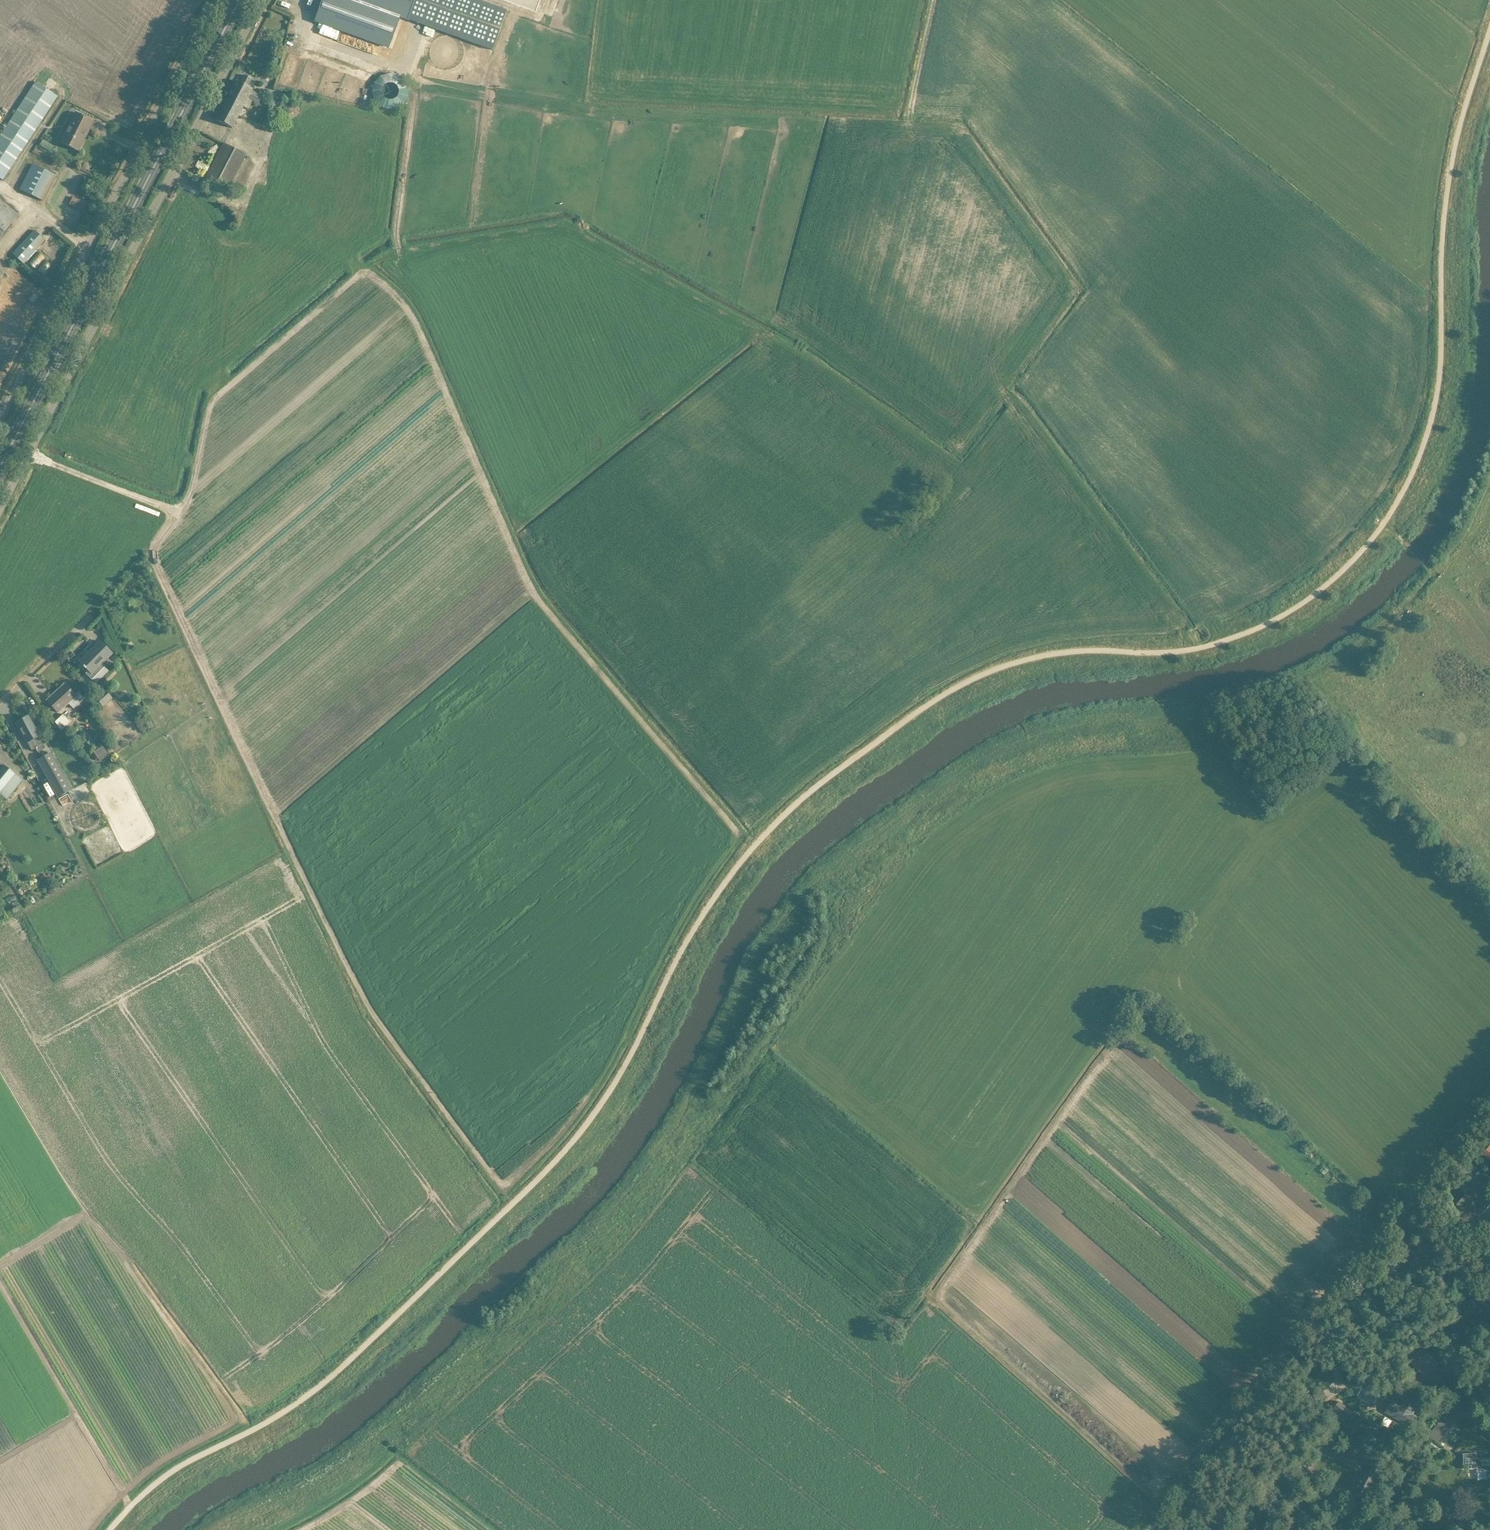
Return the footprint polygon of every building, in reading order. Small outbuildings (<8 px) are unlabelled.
[(493,50),(507,10),(479,0),(385,0),(411,10),(407,19),(493,50)] [(382,114),(413,107),(406,74),(375,81),(382,114)] [(216,120),(225,124),(233,128),(244,107),(247,109),(249,109),(253,101),(257,103),(258,104),(263,96),(252,90),(253,88),(249,86),(252,79),(245,75),(241,83),(237,81),(216,120)] [(58,96),(35,81),(0,135),(0,179),(2,181),(58,96)] [(360,86),(357,104),(368,105),(370,87),(360,86)] [(61,143),(69,147),(78,151),(85,137),(86,137),(94,121),(85,117),(76,112),(65,134),(66,134),(61,143)] [(54,152),(57,146),(47,142),(44,148),(54,152)] [(246,155),(233,149),(224,144),(205,180),(213,185),(226,192),(246,155)] [(32,164),(19,190),(43,202),(56,175),(32,164)] [(76,208),(80,201),(73,197),(69,204),(76,208)] [(18,215),(0,201),(0,237),(18,215)] [(45,240),(38,233),(35,230),(13,254),(23,264),(45,240)] [(103,664),(113,654),(100,641),(89,652),(91,654),(82,663),(80,661),(79,662),(88,671),(86,674),(92,680),(105,666),(103,664)] [(65,684),(47,701),(58,713),(68,703),(73,709),(85,698),(79,692),(75,696),(65,684)] [(94,697),(103,707),(112,698),(104,689),(94,697)] [(62,731),(71,722),(63,715),(56,722),(62,731)] [(17,723),(22,732),(32,751),(43,745),(33,725),(28,717),(17,723)] [(150,720),(144,723),(147,730),(153,727),(150,720)] [(101,761),(109,755),(103,746),(94,752),(101,761)] [(51,752),(37,760),(58,798),(72,790),(51,752)] [(7,799),(23,780),(4,765),(0,770),(0,795),(7,799)] [(1453,1208),(1472,1224),(1479,1215),(1478,1214),(1488,1200),(1485,1198),(1489,1192),(1479,1183),(1470,1195),(1466,1192),(1453,1208)] [(1390,1256),(1400,1254),(1398,1243),(1388,1245),(1390,1256)] [(1423,1349),(1416,1355),(1413,1351),(1407,1356),(1410,1360),(1424,1375),(1439,1362),(1433,1355),(1430,1358),(1423,1349)] [(1439,1362),(1447,1371),(1455,1364),(1447,1356),(1439,1362)] [(1469,1417),(1461,1406),(1456,1410),(1433,1382),(1422,1390),(1462,1422),(1469,1417)] [(1402,1399),(1401,1402),(1394,1398),(1386,1412),(1394,1417),(1404,1423),(1407,1418),(1415,1422),(1417,1417),(1412,1414),(1421,1399),(1414,1396),(1404,1390),(1400,1397),(1402,1399)] [(1339,1401),(1332,1409),(1340,1416),(1346,1420),(1353,1412),(1339,1401)] [(1477,1458),(1476,1453),(1463,1453),(1464,1466),(1471,1465),(1471,1469),(1477,1469),(1487,1469),(1487,1475),(1489,1475),(1489,1457),(1477,1458)] [(1363,1501),(1366,1497),(1367,1495),(1374,1498),(1377,1491),(1387,1473),(1382,1471),(1374,1466),(1368,1476),(1364,1474),(1353,1496),(1363,1501)]
